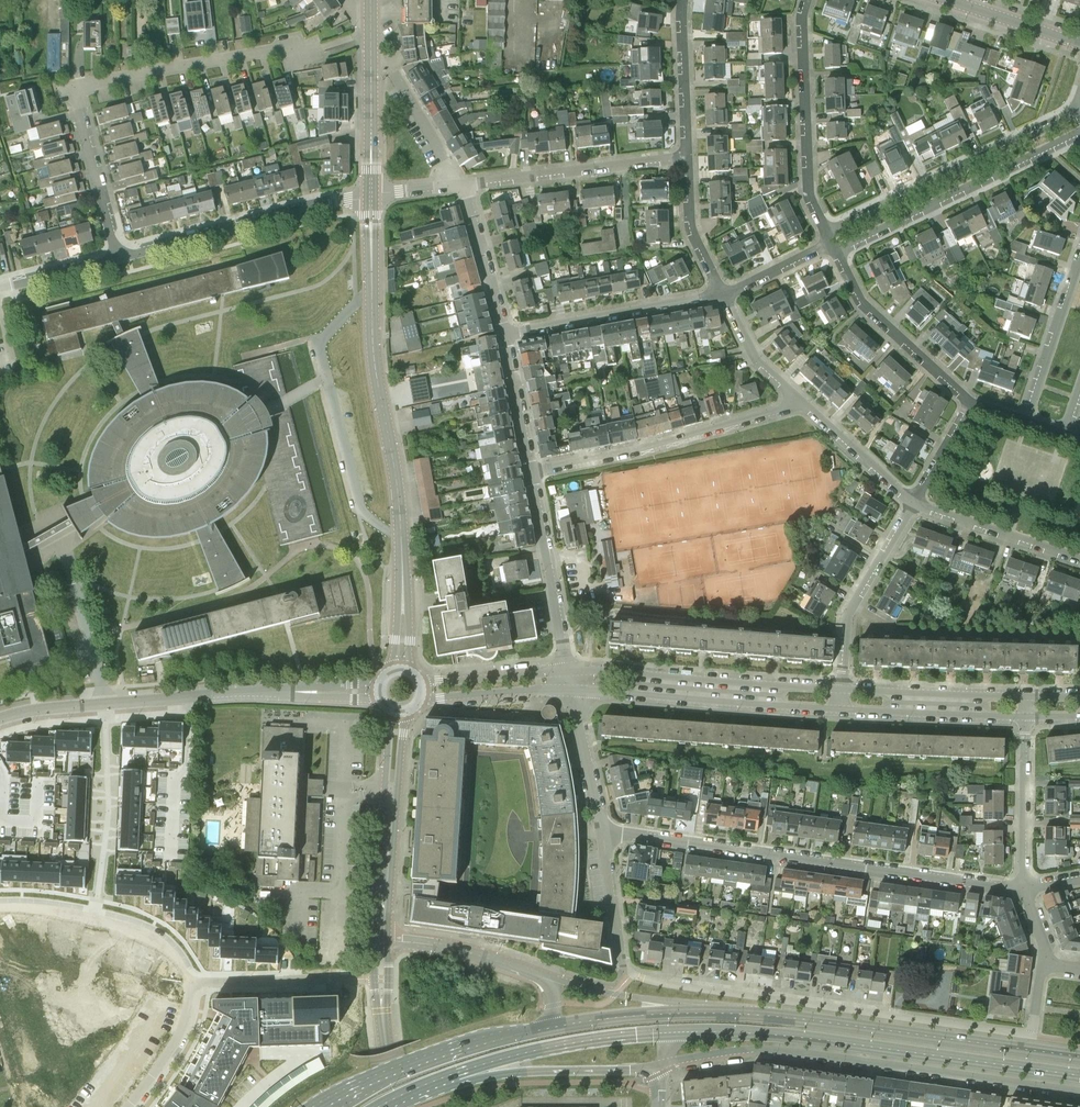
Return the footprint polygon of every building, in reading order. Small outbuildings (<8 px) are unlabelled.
[(69,70),(69,0),(60,0),(60,19),(61,35),(48,35),(48,58),(48,71),(48,74),(69,70)] [(321,13),(325,19),(341,8),(335,0),(331,0),(314,11),(286,21),(289,27),(315,17),(321,13)] [(286,21),(314,11),(331,0),(311,0),(313,2),(305,8),(307,12),(286,20),(286,21)] [(406,10),(406,26),(425,26),(430,26),(430,10),(430,0),(405,0),(406,10)] [(725,17),(730,17),(732,3),(748,5),(748,0),(707,0),(705,14),(725,17)] [(848,24),(851,14),(850,14),(854,3),(845,0),(827,0),(826,4),(822,15),(848,24)] [(206,28),(213,27),(210,6),(203,7),(203,2),(185,4),(189,33),(206,31),(206,28)] [(637,29),(636,38),(650,39),(651,33),(657,33),(659,21),(661,21),(661,17),(641,15),(642,7),(631,4),(628,19),(638,22),(638,29),(637,29)] [(870,34),(881,37),(889,14),(867,7),(864,17),(857,15),(853,27),(847,43),(856,46),(861,31),(870,34)] [(703,31),(723,34),(725,17),(705,14),(703,31)] [(242,33),(252,32),(250,16),(240,18),(242,33)] [(917,58),(921,47),(925,35),(919,34),(923,23),(902,16),(893,43),(904,46),(900,57),(916,62),(917,58)] [(167,20),(168,35),(180,34),(179,19),(167,20)] [(565,30),(573,31),(575,21),(567,19),(565,30)] [(780,21),(760,21),(758,21),(758,22),(759,38),(762,38),(781,37),(780,21)] [(92,24),(84,24),(85,51),(96,50),(96,49),(102,48),(101,23),(92,23),(92,24)] [(404,39),(426,38),(425,30),(425,26),(406,26),(402,26),(402,32),(404,32),(404,39)] [(946,49),(954,52),(961,35),(937,26),(930,47),(945,52),(946,49)] [(740,42),(747,42),(747,33),(726,33),(726,42),(740,42)] [(981,62),(987,64),(992,51),(985,48),(984,52),(966,46),(970,35),(963,33),(961,35),(954,52),(949,61),(959,64),(958,66),(969,69),(967,74),(976,77),(977,72),(978,72),(981,62)] [(617,44),(632,46),(633,38),(618,36),(617,44)] [(761,54),(762,54),(781,54),(781,37),(762,38),(759,38),(759,54),(761,53),(761,54)] [(406,52),(427,50),(426,41),(426,38),(404,39),(403,39),(403,45),(405,45),(406,52)] [(474,43),(474,50),(488,50),(488,40),(474,40),(474,43)] [(825,69),(841,68),(840,56),(846,56),(846,46),(826,47),(826,59),(825,59),(825,69)] [(705,65),(723,64),(725,64),(724,48),(716,48),(716,47),(704,47),(705,65)] [(921,47),(917,58),(926,62),(930,50),(921,47)] [(636,65),(659,64),(659,50),(653,50),(652,49),(631,50),(632,57),(636,57),(636,65)] [(407,66),(423,63),(430,61),(427,50),(406,52),(405,52),(406,58),(407,58),(408,65),(407,65),(407,66)] [(502,50),(488,50),(487,79),(501,77),(502,50)] [(992,51),(987,64),(987,65),(996,68),(1001,54),(992,51)] [(1018,76),(1038,83),(1043,68),(1018,59),(1015,69),(1019,71),(1018,76)] [(402,68),(414,88),(441,72),(437,65),(427,71),(424,66),(423,63),(407,66),(402,68)] [(333,81),(348,78),(346,64),(330,67),(323,66),(323,68),(322,68),(324,82),(319,83),(319,89),(333,89),(333,81)] [(640,81),(640,82),(653,81),(653,77),(660,76),(659,64),(636,65),(634,65),(635,80),(620,80),(620,88),(635,87),(635,81),(640,81)] [(705,81),(723,81),(723,64),(705,65),(705,81)] [(782,65),(762,66),(758,66),(759,67),(759,83),(765,82),(782,82),(782,65)] [(421,99),(440,87),(437,82),(450,74),(447,71),(441,72),(414,88),(421,99)] [(1006,101),(1012,113),(1014,112),(1016,110),(1018,108),(1020,106),(1021,102),(1030,106),(1038,83),(1018,76),(1010,98),(1010,99),(1010,100),(1009,100),(1008,100),(1008,101),(1007,101),(1006,101)] [(288,88),(285,80),(273,83),(280,110),(294,106),(289,88),(288,88)] [(728,88),(739,87),(739,80),(727,80),(727,88),(728,88)] [(826,98),(845,97),(844,80),(826,81),(826,98)] [(765,82),(765,93),(765,100),(783,99),(782,82),(765,82)] [(265,83),(253,86),(260,113),(273,109),(268,90),(267,91),(265,83)] [(426,108),(453,93),(458,92),(460,92),(460,87),(450,88),(450,83),(447,83),(440,87),(421,99),(426,108)] [(239,115),(253,111),(248,93),(246,93),(244,85),(232,88),(239,115)] [(985,102),(986,103),(987,103),(993,100),(991,95),(986,86),(978,86),(985,102)] [(707,112),(725,110),(725,103),(733,103),(733,96),(745,96),(745,87),(739,87),(728,88),(728,95),(706,96),(707,112)] [(218,118),(232,114),(227,96),(226,96),(223,88),(211,91),(218,118)] [(613,118),(613,117),(611,108),(609,88),(601,89),(605,119),(613,118)] [(324,109),(349,109),(348,95),(333,95),(333,89),(319,89),(319,96),(324,96),(324,109)] [(16,134),(32,130),(28,116),(39,113),(33,90),(13,96),(16,109),(9,111),(16,134)] [(198,120),(211,116),(206,98),(205,98),(203,90),(191,93),(194,106),(198,120)] [(613,117),(628,116),(644,115),(644,108),(654,108),(654,110),(661,109),(660,91),(635,93),(635,99),(639,99),(639,106),(611,108),(613,117)] [(991,95),(993,100),(998,111),(1006,107),(999,92),(991,95)] [(191,119),(192,123),(191,123),(195,136),(202,134),(198,121),(198,120),(194,106),(188,108),(186,101),(184,101),(182,93),(170,96),(177,123),(191,119)] [(426,108),(432,119),(455,105),(459,104),(453,93),(426,108)] [(156,125),(170,122),(165,103),(164,104),(162,95),(149,98),(156,125)] [(936,133),(945,152),(960,145),(958,142),(965,138),(962,133),(970,129),(954,95),(943,100),(955,124),(936,133)] [(827,114),(846,113),(845,97),(826,98),(827,114)] [(440,131),(454,122),(450,115),(461,109),(467,108),(466,108),(471,107),(471,102),(465,103),(465,102),(459,104),(455,105),(432,119),(440,131)] [(998,126),(987,103),(986,103),(985,102),(976,107),(978,113),(973,116),(982,133),(998,126)] [(112,129),(143,121),(141,113),(129,116),(126,105),(103,111),(105,116),(98,117),(100,125),(110,123),(112,129)] [(761,126),(784,125),(784,110),(762,110),(762,106),(746,106),(746,114),(756,113),(756,118),(761,118),(761,126)] [(298,123),(305,121),(302,108),(295,110),(298,123)] [(319,122),(319,137),(333,134),(333,122),(349,122),(349,109),(324,109),(324,122),(319,122)] [(707,127),(728,126),(730,126),(729,112),(727,112),(727,110),(725,110),(707,112),(707,127)] [(847,118),(861,118),(861,110),(847,111),(847,118)] [(277,125),(284,124),(281,111),(274,113),(277,125)] [(447,144),(462,135),(458,129),(469,122),(470,123),(477,119),(486,118),(486,125),(510,120),(509,111),(467,115),(454,122),(440,131),(447,144)] [(548,131),(548,132),(550,153),(566,151),(563,128),(569,127),(568,114),(567,111),(557,112),(559,128),(556,128),(556,130),(548,131)] [(903,141),(909,138),(910,137),(909,136),(897,112),(896,113),(890,116),(896,127),(903,141)] [(257,128),(264,126),(260,113),(253,115),(257,128)] [(578,149),(594,147),(591,125),(590,121),(576,123),(575,113),(568,114),(569,127),(576,126),(576,129),(575,129),(578,149)] [(236,131),(243,129),(240,116),(233,118),(236,131)] [(215,133),(222,131),(219,118),(212,120),(215,133)] [(117,148),(148,140),(146,132),(134,135),(131,124),(143,121),(112,129),(108,130),(110,135),(103,137),(105,144),(115,142),(117,148)] [(30,151),(62,142),(60,136),(70,133),(68,125),(61,127),(60,122),(37,128),(40,140),(28,143),(30,151)] [(662,122),(640,123),(640,130),(644,130),(645,139),(662,138),(662,122)] [(591,125),(594,147),(610,145),(607,125),(607,123),(591,125)] [(174,138),(181,136),(178,124),(171,125),(174,138)] [(746,132),(746,124),(732,125),(732,133),(746,132)] [(828,141),(847,140),(847,130),(844,130),(844,124),(827,124),(828,141)] [(761,126),(761,141),(763,141),(764,141),(785,141),(784,125),(761,126)] [(896,127),(888,131),(895,145),(903,141),(896,127)] [(925,129),(909,136),(910,137),(909,138),(918,157),(931,151),(934,157),(945,152),(936,133),(933,127),(926,131),(925,129)] [(550,153),(548,132),(528,135),(527,132),(522,132),(521,138),(520,150),(529,149),(529,152),(536,151),(536,155),(550,153)] [(447,144),(454,155),(471,145),(471,144),(484,143),(483,137),(474,139),(473,138),(467,141),(464,134),(462,135),(447,144)] [(297,144),(299,152),(330,144),(328,136),(297,144)] [(709,155),(728,155),(728,137),(708,138),(709,155)] [(484,143),(480,144),(481,150),(511,147),(510,154),(519,155),(520,150),(521,138),(484,143)] [(122,167),(153,159),(151,151),(139,154),(137,143),(149,140),(148,140),(117,148),(113,149),(115,154),(108,156),(110,164),(120,161),(122,167)] [(35,170),(67,161),(65,155),(75,152),(73,145),(66,146),(65,141),(62,142),(30,151),(42,148),(45,159),(33,162),(35,170)] [(9,147),(11,154),(22,151),(20,144),(9,147)] [(299,152),(297,144),(290,146),(295,167),(303,165),(299,152)] [(331,160),(350,160),(349,146),(342,146),(342,145),(331,145),(331,160)] [(478,155),(472,145),(471,145),(454,155),(461,167),(467,163),(470,169),(486,159),(482,153),(478,155)] [(886,160),(884,160),(892,176),(900,173),(901,173),(906,171),(907,171),(909,170),(907,167),(906,167),(896,147),(883,154),(886,160)] [(271,160),(277,159),(275,150),(269,151),(271,160)] [(765,168),(786,168),(785,151),(764,152),(765,168)] [(836,180),(853,172),(858,170),(853,160),(854,159),(850,151),(844,154),(845,156),(828,164),(836,180)] [(709,172),(724,171),(728,171),(728,155),(709,155),(709,172)] [(127,187),(159,179),(157,170),(145,173),(142,163),(154,159),(153,159),(122,167),(119,168),(120,173),(113,175),(115,183),(125,180),(127,187)] [(350,160),(331,160),(332,176),(343,176),(343,175),(350,175),(350,160)] [(40,189),(72,181),(70,174),(80,171),(78,164),(71,165),(70,161),(67,161),(35,170),(47,167),(50,178),(38,181),(40,189)] [(871,179),(881,173),(876,161),(865,166),(871,179)] [(311,166),(303,168),(307,181),(314,179),(311,166)] [(764,186),(760,188),(764,196),(775,191),(775,186),(787,186),(786,168),(765,168),(763,168),(764,186)] [(281,174),(286,191),(300,188),(297,179),(298,179),(296,170),(281,174)] [(218,187),(225,185),(222,172),(214,174),(218,187)] [(853,172),(836,180),(846,200),(863,192),(853,172)] [(1075,204),(1070,200),(1076,193),(1053,173),(1051,176),(1049,174),(1037,186),(1054,201),(1047,209),(1061,221),(1061,220),(1066,221),(1068,213),(1073,214),(1075,204)] [(211,188),(218,187),(214,174),(207,175),(211,188)] [(272,195),(286,191),(281,174),(268,177),(272,195)] [(180,187),(186,185),(184,176),(178,178),(180,187)] [(747,176),(733,176),(728,176),(729,182),(730,182),(730,184),(748,183),(747,176)] [(258,198),(272,195),(268,177),(254,181),(258,198)] [(244,202),(240,184),(238,178),(231,180),(232,186),(225,188),(228,199),(229,199),(230,206),(244,202)] [(46,209),(77,200),(75,193),(85,191),(83,183),(77,184),(75,180),(72,181),(40,189),(40,190),(52,186),(55,197),(43,200),(46,209)] [(244,202),(258,198),(254,181),(240,184),(244,202)] [(655,184),(641,185),(642,202),(668,200),(667,181),(655,181),(655,184)] [(731,202),(730,184),(730,182),(729,182),(710,183),(710,203),(731,202)] [(148,195),(153,194),(151,185),(145,186),(148,195)] [(600,208),(616,206),(614,188),(598,190),(600,208)] [(126,199),(139,196),(137,189),(124,192),(126,199)] [(584,210),(585,210),(600,208),(598,190),(581,192),(583,207),(584,210)] [(175,221),(189,217),(184,199),(178,201),(175,191),(168,193),(170,203),(175,221)] [(198,195),(203,213),(217,210),(215,203),(216,203),(213,192),(198,195)] [(556,224),(579,221),(578,208),(577,201),(569,202),(568,194),(553,195),(555,214),(556,224)] [(1019,223),(1028,219),(1022,206),(1013,211),(1005,194),(990,202),(1000,223),(1015,216),(1019,223)] [(189,217),(203,213),(198,195),(184,199),(189,217)] [(541,216),(555,214),(553,195),(538,197),(539,210),(532,211),(535,222),(536,224),(542,223),(541,216)] [(748,211),(765,203),(761,195),(748,201),(748,211)] [(525,213),(532,211),(528,199),(521,200),(525,213)] [(495,220),(510,215),(506,201),(491,205),(495,220)] [(719,218),(732,218),(731,202),(710,203),(711,218),(719,218)] [(787,202),(769,211),(766,212),(767,213),(771,220),(775,227),(795,217),(787,202)] [(72,213),(85,210),(83,203),(70,206),(72,213)] [(161,224),(175,221),(170,203),(157,206),(161,224)] [(766,212),(769,211),(765,203),(748,211),(753,220),(761,216),(767,213),(766,212)] [(148,228),(143,210),(141,204),(127,208),(129,214),(128,214),(131,225),(132,225),(134,231),(148,228)] [(72,215),(72,213),(70,206),(64,207),(66,216),(72,215)] [(148,228),(161,224),(157,206),(143,210),(148,228)] [(646,229),(669,228),(668,216),(660,216),(659,206),(646,207),(646,212),(646,229)] [(445,233),(465,228),(459,207),(440,212),(443,223),(400,234),(402,244),(413,241),(428,237),(445,233)] [(587,227),(585,210),(584,210),(583,207),(578,208),(579,221),(580,228),(587,227)] [(972,235),(987,228),(980,213),(978,214),(976,209),(962,215),(972,235)] [(45,222),(50,220),(48,211),(42,213),(45,222)] [(39,223),(45,222),(42,213),(37,214),(39,223)] [(499,234),(514,230),(510,215),(495,220),(499,234)] [(977,246),(972,235),(962,215),(948,222),(951,228),(950,228),(958,245),(951,249),(958,263),(965,260),(961,253),(977,246)] [(775,227),(779,234),(783,232),(787,241),(803,233),(795,217),(775,227)] [(66,249),(80,245),(76,228),(69,229),(67,222),(59,224),(61,231),(66,249)] [(524,233),(537,229),(536,224),(535,222),(522,226),(524,233)] [(76,228),(80,245),(94,241),(92,233),(93,233),(90,224),(76,228)] [(442,245),(467,238),(465,228),(445,233),(446,238),(440,239),(442,245)] [(648,245),(648,251),(660,250),(660,244),(669,244),(669,228),(646,229),(647,245),(648,245)] [(995,245),(1003,241),(996,228),(988,232),(995,245)] [(537,229),(524,233),(526,239),(539,235),(537,229)] [(583,256),(617,251),(613,229),(601,231),(602,241),(581,245),(583,256)] [(929,264),(925,257),(943,249),(939,240),(937,241),(932,230),(923,234),(924,236),(916,239),(919,246),(913,249),(918,259),(922,268),(929,264)] [(1028,246),(1033,247),(1058,255),(1063,240),(1038,231),(1033,230),(1028,245),(1028,246)] [(8,246),(15,244),(13,231),(5,233),(8,246)] [(53,252),(66,249),(61,231),(48,234),(53,252)] [(768,250),(774,247),(766,231),(760,235),(768,250)] [(39,256),(53,252),(48,234),(34,238),(39,256)] [(740,243),(748,260),(763,253),(754,236),(740,243)] [(25,260),(39,256),(34,238),(20,242),(23,253),(25,260)] [(445,255),(470,249),(467,238),(442,245),(445,255)] [(506,258),(521,254),(518,240),(502,244),(506,258)] [(748,260),(740,243),(739,241),(731,245),(730,243),(723,247),(733,267),(748,260)] [(1017,253),(1025,255),(1028,246),(1028,245),(1015,241),(1007,250),(1017,253)] [(904,249),(911,263),(918,259),(913,249),(911,245),(904,249)] [(449,266),(473,259),(470,249),(445,255),(435,258),(438,269),(449,266)] [(950,267),(958,263),(951,249),(943,252),(950,267)] [(876,279),(895,270),(892,264),(900,260),(896,252),(870,265),(876,279)] [(1030,265),(1030,264),(1033,265),(1036,259),(1025,255),(1017,253),(1015,260),(1030,265)] [(510,273),(525,269),(521,254),(506,258),(510,273)] [(70,303),(46,309),(47,310),(48,310),(60,355),(58,356),(82,350),(82,349),(81,349),(76,333),(112,323),(118,338),(107,344),(108,345),(111,344),(113,347),(138,392),(144,402),(137,407),(128,413),(122,419),(127,425),(117,436),(109,448),(104,459),(101,469),(100,478),(101,488),(104,486),(107,492),(83,502),(65,509),(64,505),(63,506),(66,513),(69,519),(72,524),(75,531),(78,535),(82,539),(82,540),(83,539),(81,536),(96,524),(117,509),(120,513),(117,516),(118,517),(125,521),(133,525),(143,528),(155,529),(169,529),(184,526),(186,533),(196,530),(200,542),(217,588),(219,593),(216,595),(216,596),(227,592),(238,587),(251,580),(250,579),(247,580),(244,575),(220,532),(214,522),(226,513),(227,513),(231,509),(236,505),(237,505),(231,499),(241,488),(249,476),(255,465),(257,455),(266,489),(281,545),(280,545),(281,546),(323,535),(323,534),(288,400),(276,356),(276,355),(255,360),(233,366),(234,367),(238,383),(244,404),(241,408),(233,402),(225,399),(215,396),(203,395),(189,395),(174,398),(172,391),(163,394),(159,383),(140,334),(139,331),(139,330),(142,329),(142,328),(125,335),(119,322),(189,303),(223,295),(243,289),(270,282),(279,280),(274,259),(247,266),(238,268),(71,312),(69,304),(71,304),(70,303)] [(440,282),(477,271),(473,259),(449,266),(451,271),(438,274),(440,282)] [(614,293),(627,291),(621,259),(616,260),(618,269),(617,269),(618,275),(611,276),(614,293)] [(621,259),(627,291),(640,288),(640,286),(649,285),(643,271),(638,272),(638,271),(624,274),(622,259),(621,259)] [(536,271),(549,268),(547,261),(534,265),(536,271)] [(646,273),(653,287),(668,279),(670,285),(689,276),(685,267),(683,267),(680,261),(664,269),(662,265),(646,273)] [(614,293),(611,276),(608,262),(603,263),(605,276),(598,277),(601,296),(614,293)] [(1052,271),(1033,265),(1030,264),(1030,265),(1024,282),(1046,290),(1052,271)] [(601,296),(598,277),(596,266),(591,267),(593,280),(585,281),(588,298),(601,296)] [(551,280),(556,279),(555,272),(550,273),(549,268),(536,271),(537,278),(550,275),(551,280)] [(588,298),(585,281),(582,269),(577,270),(579,277),(570,278),(574,301),(588,298)] [(900,305),(910,294),(904,282),(902,284),(895,270),(876,279),(883,293),(890,290),(894,299),(900,305)] [(477,271),(440,282),(430,284),(432,292),(460,284),(462,291),(466,289),(468,298),(483,294),(477,271)] [(809,296),(806,298),(809,305),(826,297),(823,291),(829,287),(822,273),(811,279),(810,277),(801,281),(809,296)] [(561,303),(574,301),(570,278),(551,282),(552,288),(554,297),(559,296),(561,303)] [(517,298),(532,293),(528,279),(513,283),(517,298)] [(1007,303),(1013,305),(1023,308),(1025,302),(1040,307),(1046,290),(1024,282),(1019,298),(1009,295),(1007,303)] [(554,297),(552,288),(546,289),(548,302),(555,301),(554,297)] [(919,327),(933,312),(927,307),(933,299),(921,288),(912,298),(916,303),(906,314),(919,327)] [(766,299),(775,317),(782,313),(785,319),(790,316),(793,323),(802,319),(796,306),(790,309),(781,292),(766,299)] [(532,293),(517,298),(520,312),(535,308),(532,293)] [(453,302),(456,315),(486,307),(483,294),(468,298),(453,302)] [(767,321),(775,317),(766,299),(751,306),(762,327),(769,324),(767,321)] [(820,309),(829,325),(845,315),(836,299),(820,309)] [(1011,321),(1006,337),(1019,342),(1021,335),(1028,338),(1031,329),(1033,330),(1035,321),(1024,318),(1024,316),(1022,315),(1022,316),(1011,312),(1013,305),(1007,303),(997,299),(994,307),(1005,311),(1003,318),(1011,321)] [(486,307),(456,315),(459,328),(490,320),(490,319),(486,307)] [(703,309),(707,331),(721,329),(722,334),(729,331),(723,320),(719,320),(718,311),(713,312),(712,308),(703,309)] [(701,340),(708,338),(707,331),(703,309),(689,312),(693,332),(699,330),(701,340)] [(942,348),(955,334),(948,328),(955,321),(943,310),(935,319),(941,325),(930,337),(942,348)] [(413,312),(399,315),(402,328),(416,324),(413,312)] [(686,333),(693,332),(689,312),(675,315),(679,334),(679,339),(680,343),(687,342),(686,333)] [(665,337),(679,334),(675,315),(661,317),(665,337)] [(657,338),(665,337),(661,317),(648,320),(653,351),(657,350),(655,344),(658,343),(657,338)] [(490,320),(459,328),(463,341),(493,333),(490,320)] [(644,379),(658,376),(653,351),(648,320),(634,322),(641,359),(641,361),(644,379)] [(633,362),(641,361),(641,359),(634,322),(625,324),(629,346),(633,362)] [(416,324),(402,328),(405,341),(419,337),(416,324)] [(622,347),(629,346),(625,324),(618,325),(622,347)] [(614,349),(622,347),(618,325),(610,327),(614,349)] [(965,359),(971,352),(965,347),(966,346),(959,340),(963,335),(962,334),(967,329),(963,325),(955,334),(942,348),(954,358),(958,353),(965,359)] [(782,352),(796,342),(797,341),(786,326),(774,332),(778,338),(774,342),(782,352)] [(853,352),(854,351),(867,337),(855,326),(842,340),(837,346),(843,351),(847,347),(853,352)] [(617,365),(614,349),(610,327),(601,328),(604,346),(608,366),(617,365)] [(588,331),(593,359),(594,363),(601,362),(598,348),(604,346),(601,328),(588,331)] [(587,360),(593,359),(588,331),(575,333),(581,362),(588,361),(587,360)] [(573,363),(581,362),(575,333),(563,335),(568,363),(570,362),(569,355),(573,354),(572,356),(573,363)] [(568,367),(568,363),(563,335),(549,338),(553,358),(558,358),(560,369),(561,368),(563,375),(570,373),(568,367)] [(419,337),(405,341),(408,352),(421,348),(419,337)] [(471,355),(498,351),(496,337),(476,340),(477,346),(461,349),(461,350),(457,351),(458,357),(462,356),(463,357),(471,355)] [(816,345),(820,342),(814,337),(811,341),(816,345)] [(862,355),(869,361),(880,349),(867,337),(854,351),(861,357),(862,355)] [(545,352),(548,351),(545,340),(520,344),(523,356),(545,352)] [(796,342),(782,352),(790,363),(804,352),(796,342)] [(822,353),(825,350),(820,345),(817,348),(822,353)] [(993,386),(999,369),(990,366),(991,362),(978,358),(981,350),(976,348),(972,353),(971,352),(965,359),(969,363),(967,369),(980,373),(977,380),(993,386)] [(475,368),(501,363),(498,351),(471,355),(473,362),(465,363),(466,370),(475,368)] [(724,351),(711,353),(711,354),(712,360),(726,358),(724,351)] [(525,368),(547,364),(546,358),(545,352),(523,356),(525,368)] [(999,369),(993,386),(1012,392),(1015,382),(1012,381),(1020,358),(1012,355),(1006,371),(999,369)] [(883,377),(888,381),(900,368),(889,357),(874,374),(880,380),(883,377)] [(801,372),(811,381),(822,368),(812,359),(801,372)] [(836,367),(840,363),(834,359),(831,362),(836,367)] [(476,381),(503,375),(501,363),(475,368),(476,381)] [(528,381),(557,376),(554,363),(547,364),(525,368),(528,381)] [(401,368),(402,376),(416,373),(415,366),(401,368)] [(811,381),(820,390),(832,377),(822,368),(811,381)] [(890,389),(896,394),(911,378),(900,368),(888,381),(893,385),(890,389)] [(735,371),(735,378),(734,393),(741,392),(744,403),(759,399),(755,384),(740,388),(740,385),(742,384),(742,372),(736,371),(735,371)] [(530,395),(548,391),(558,389),(557,383),(562,382),(562,379),(571,378),(570,373),(563,375),(557,376),(528,381),(530,395)] [(673,429),(685,426),(678,404),(675,398),(672,376),(671,374),(658,376),(673,429)] [(479,393),(505,387),(503,375),(476,381),(479,393)] [(696,423),(690,400),(682,402),(674,375),(672,376),(675,398),(678,404),(685,426),(696,423)] [(662,432),(673,429),(658,376),(644,379),(651,402),(654,401),(655,410),(662,432)] [(426,377),(409,381),(413,403),(431,400),(426,377)] [(820,390),(830,399),(841,386),(832,377),(820,390)] [(650,436),(662,432),(655,410),(654,401),(651,402),(644,379),(635,381),(636,386),(638,399),(640,399),(642,405),(650,436)] [(852,392),(858,397),(868,386),(863,381),(852,392)] [(840,408),(851,395),(846,390),(849,387),(844,383),(841,386),(830,399),(840,408)] [(474,407),(508,401),(505,387),(479,393),(473,394),(474,401),(470,402),(471,408),(474,407)] [(710,418),(724,415),(716,388),(716,389),(710,390),(710,389),(708,390),(710,399),(706,400),(706,399),(705,399),(710,418)] [(921,407),(939,417),(947,403),(924,390),(920,397),(925,400),(922,405),(921,407)] [(533,408),(565,402),(571,400),(569,392),(549,396),(548,391),(530,395),(533,408)] [(477,421),(511,414),(508,401),(474,407),(476,415),(477,415),(477,421)] [(535,420),(553,417),(552,411),(566,409),(565,402),(533,408),(535,420)] [(848,415),(858,424),(872,410),(868,406),(866,408),(860,403),(848,415)] [(650,436),(642,405),(640,405),(636,406),(632,408),(634,420),(637,439),(650,436)] [(610,445),(625,442),(621,422),(618,407),(610,409),(613,424),(606,425),(610,445)] [(921,407),(913,421),(931,431),(939,417),(921,407)] [(413,420),(431,416),(430,409),(412,413),(413,420)] [(868,434),(880,421),(874,416),(876,413),(872,410),(858,424),(868,434)] [(494,432),(513,428),(512,421),(511,414),(477,421),(479,428),(484,426),(485,433),(494,432)] [(538,434),(554,431),(556,431),(555,424),(561,423),(560,415),(553,417),(535,420),(538,434)] [(415,427),(432,423),(431,416),(413,420),(415,427)] [(598,447),(610,445),(606,425),(605,417),(599,418),(592,419),(598,447)] [(584,450),(598,447),(592,419),(585,421),(585,424),(579,426),(580,431),(580,432),(584,450)] [(625,442),(637,439),(634,420),(621,422),(625,442)] [(480,448),(516,441),(513,428),(494,432),(495,438),(478,441),(480,448)] [(540,445),(556,442),(554,431),(538,434),(540,445)] [(571,452),(584,450),(580,432),(567,434),(568,439),(571,452)] [(899,447),(915,457),(920,448),(919,447),(922,441),(906,432),(901,440),(903,441),(899,447)] [(571,452),(568,439),(556,442),(540,445),(543,458),(559,455),(571,452)] [(485,460),(518,453),(516,441),(480,448),(482,460),(485,460)] [(459,451),(467,449),(466,442),(458,443),(459,451)] [(899,447),(891,461),(906,470),(911,461),(912,462),(915,457),(899,447)] [(490,472),(521,467),(518,453),(485,460),(486,465),(489,465),(490,472)] [(416,473),(432,470),(429,458),(413,460),(416,473)] [(502,483),(523,479),(521,467),(490,472),(491,480),(488,481),(489,487),(494,485),(502,483)] [(418,486),(434,483),(432,470),(416,473),(418,486)] [(832,480),(841,478),(839,471),(831,473),(832,480)] [(11,657),(12,660),(15,672),(26,669),(36,667),(40,666),(53,663),(42,622),(30,575),(26,557),(24,557),(23,555),(23,554),(21,548),(21,547),(20,545),(22,545),(18,527),(17,527),(2,472),(0,472),(0,660),(11,657)] [(502,483),(494,485),(497,498),(526,492),(523,479),(502,483)] [(845,491),(851,495),(858,483),(852,480),(845,491)] [(420,499),(436,496),(434,483),(418,486),(420,499)] [(572,528),(585,526),(594,524),(588,491),(566,496),(571,520),(572,528)] [(495,510),(528,504),(526,492),(497,498),(494,499),(494,503),(489,504),(490,511),(495,510)] [(870,520),(870,518),(877,522),(885,508),(873,501),(874,498),(864,492),(855,508),(862,512),(861,514),(868,518),(867,518),(870,520)] [(436,496),(420,499),(422,511),(441,508),(439,495),(436,496)] [(498,522),(530,516),(528,504),(495,510),(497,522),(498,522)] [(424,524),(443,520),(441,508),(422,511),(424,524)] [(515,533),(533,530),(530,516),(498,522),(500,536),(515,533)] [(853,522),(846,535),(864,545),(872,531),(864,527),(867,522),(860,518),(858,522),(857,521),(856,523),(853,522)] [(44,533),(21,547),(21,548),(23,554),(48,539),(72,524),(69,519),(44,533)] [(577,546),(589,544),(585,526),(572,528),(571,520),(560,522),(562,533),(564,532),(567,545),(577,543),(577,546)] [(928,558),(929,555),(931,552),(937,535),(920,529),(912,552),(928,558)] [(517,549),(535,546),(536,545),(533,530),(515,534),(517,549)] [(945,561),(946,557),(950,547),(948,546),(950,539),(937,535),(931,552),(929,555),(945,561)] [(605,578),(617,576),(612,541),(599,542),(605,578)] [(971,576),(973,570),(980,549),(966,545),(962,557),(954,554),(950,569),(971,576)] [(832,558),(850,569),(857,556),(839,546),(832,558)] [(987,575),(988,570),(994,554),(980,549),(973,570),(987,575)] [(832,558),(824,572),(842,582),(850,569),(832,558)] [(1007,584),(1017,587),(1025,564),(1009,559),(1004,576),(1002,580),(1008,582),(1007,584)] [(439,655),(475,649),(487,647),(488,653),(513,648),(512,642),(536,638),(531,613),(507,618),(505,606),(469,612),(466,599),(467,599),(461,561),(436,565),(442,602),(447,601),(448,608),(431,611),(439,655)] [(502,583),(506,583),(529,578),(526,562),(499,567),(502,583)] [(1033,586),(1039,569),(1025,564),(1017,587),(1025,590),(1025,587),(1032,590),(1032,587),(1033,587),(1033,586)] [(891,583),(911,594),(913,595),(917,588),(915,587),(918,582),(898,570),(891,583)] [(1062,596),(1068,579),(1051,573),(1046,590),(1045,593),(1054,596),(1053,599),(1060,602),(1062,596)] [(156,663),(162,661),(160,659),(165,657),(172,657),(172,656),(171,656),(169,652),(290,620),(291,626),(290,627),(290,628),(292,627),(307,623),(315,621),(321,620),(333,617),(346,616),(360,615),(350,577),(350,576),(300,589),(301,592),(248,605),(242,607),(133,635),(140,662),(151,659),(152,661),(150,662),(151,663),(155,660),(156,663)] [(1062,596),(1077,601),(1079,592),(1079,583),(1068,579),(1062,596)] [(807,594),(827,606),(835,594),(819,584),(819,585),(816,583),(812,589),(810,588),(807,594)] [(883,596),(900,606),(903,608),(911,594),(891,583),(883,596)] [(820,618),(827,606),(807,594),(806,595),(808,596),(801,607),(820,618)] [(876,609),(891,617),(893,618),(900,606),(883,596),(876,609)] [(1067,622),(1079,624),(1079,617),(1068,616),(1067,622)] [(640,651),(646,651),(648,626),(611,623),(609,645),(610,646),(610,648),(618,649),(618,646),(640,648),(640,651)] [(676,654),(684,654),(686,629),(648,626),(646,651),(654,652),(655,649),(677,651),(676,654)] [(713,656),(721,657),(723,632),(686,629),(684,654),(691,655),(692,652),(714,654),(713,656)] [(750,659),(758,660),(760,635),(723,632),(721,657),(728,658),(728,655),(750,657),(750,659)] [(787,662),(795,663),(797,638),(760,635),(758,660),(765,661),(765,658),(787,660),(787,662)] [(831,666),(831,663),(832,663),(834,641),(797,638),(795,663),(802,664),(802,661),(823,663),(823,665),(831,666)] [(890,665),(895,665),(896,642),(860,641),(859,664),(866,664),(866,667),(889,668),(890,665)] [(926,666),(932,666),(932,643),(896,642),(895,665),(902,665),(902,668),(926,669),(926,666)] [(962,667),(968,667),(969,644),(932,643),(932,666),(938,666),(938,669),(962,670),(962,667)] [(998,668),(1004,668),(1005,645),(969,644),(968,667),(974,667),(974,670),(998,671),(998,668)] [(1034,669),(1041,670),(1041,646),(1005,645),(1004,668),(1010,669),(1010,671),(1034,672),(1034,669)] [(1041,646),(1041,670),(1047,670),(1046,672),(1070,673),(1070,670),(1077,671),(1078,647),(1041,646)] [(413,880),(418,881),(440,882),(441,882),(457,883),(463,794),(466,741),(475,741),(475,744),(528,748),(532,761),(534,771),(536,780),(538,794),(539,800),(540,812),(541,818),(542,831),(543,841),(543,864),(542,877),(542,890),(539,913),(544,914),(547,914),(572,917),(575,918),(577,906),(578,892),(579,878),(579,864),(579,862),(579,851),(579,839),(578,830),(578,824),(577,814),(576,801),(574,789),(573,782),(571,773),(570,763),(567,753),(566,749),(562,733),(556,711),(555,710),(554,708),(553,707),(551,706),(550,706),(548,706),(547,706),(545,707),(544,708),(542,710),(542,711),(542,713),(542,715),(542,717),(544,718),(545,720),(543,725),(522,724),(426,717),(425,731),(422,730),(422,737),(413,880)] [(603,736),(645,740),(647,720),(628,718),(628,717),(625,717),(622,717),(622,718),(603,716),(603,723),(599,723),(598,741),(602,741),(603,736)] [(645,740),(688,743),(690,723),(671,721),(672,720),(668,720),(665,720),(665,721),(647,720),(645,740)] [(148,729),(147,751),(159,752),(159,749),(160,723),(153,722),(153,729),(148,729)] [(160,723),(159,749),(171,750),(172,723),(160,723)] [(172,723),(171,750),(183,750),(184,724),(172,723)] [(300,853),(310,853),(316,853),(318,804),(308,804),(308,792),(314,793),(314,789),(314,784),(303,784),(303,776),(299,776),(302,731),(290,731),(291,724),(271,723),(271,730),(266,729),(265,753),(264,753),(263,762),(264,762),(262,801),(248,801),(246,803),(246,807),(247,809),(246,811),(245,815),(247,817),(245,819),(245,823),(246,825),(246,833),(244,835),(244,839),(246,841),(244,843),(244,847),(246,850),(260,850),(258,886),(274,887),(274,880),(299,882),(300,853)] [(688,743),(731,746),(733,726),(715,725),(715,724),(709,723),(709,724),(690,723),(688,743)] [(731,746),(775,749),(776,729),(758,728),(758,727),(755,727),(752,726),(752,727),(733,726),(731,746)] [(123,747),(135,748),(136,728),(124,728),(123,747)] [(135,748),(134,755),(147,755),(147,751),(148,729),(136,728),(135,748)] [(775,749),(796,751),(817,752),(817,757),(821,757),(822,740),(819,739),(819,732),(801,731),(801,730),(795,730),(795,731),(776,729),(775,749)] [(44,738),(43,761),(56,761),(56,754),(57,732),(50,731),(49,738),(44,738)] [(57,732),(56,754),(67,755),(68,752),(69,732),(57,732)] [(69,732),(68,752),(79,752),(80,733),(69,732)] [(79,752),(79,755),(91,756),(92,733),(80,733),(79,752)] [(834,753),(874,755),(875,735),(856,734),(857,733),(850,733),(850,734),(832,733),(831,749),(827,749),(827,757),(831,757),(834,757),(834,753)] [(874,755),(917,756),(918,736),(899,736),(900,735),(893,734),(893,735),(875,735),(874,755)] [(1079,761),(1079,735),(1046,739),(1048,764),(1079,761)] [(917,756),(960,758),(961,738),(943,737),(943,736),(936,736),(936,737),(918,736),(917,756)] [(20,743),(19,763),(32,764),(32,760),(33,737),(26,737),(25,744),(20,743)] [(33,737),(32,760),(43,761),(44,738),(33,737)] [(961,738),(960,758),(1003,760),(1003,764),(1008,764),(1008,747),(1004,747),(1004,740),(986,739),(986,738),(979,738),(979,739),(961,738)] [(7,754),(7,763),(19,763),(20,743),(0,742),(0,754),(7,754)] [(613,784),(632,780),(630,772),(635,771),(632,757),(616,755),(609,756),(611,768),(610,769),(613,784)] [(680,787),(700,790),(703,770),(683,767),(680,787)] [(121,777),(121,787),(144,788),(145,771),(140,771),(125,770),(125,771),(124,777),(121,777)] [(738,772),(731,771),(730,778),(737,779),(738,772)] [(70,777),(69,793),(87,794),(87,788),(90,788),(90,778),(70,777)] [(642,801),(643,800),(641,793),(635,794),(632,780),(613,784),(616,799),(617,799),(620,812),(626,813),(627,803),(635,802),(642,801)] [(908,823),(916,824),(919,800),(917,794),(900,791),(901,785),(889,784),(888,786),(885,785),(882,794),(887,795),(888,790),(900,792),(899,797),(912,799),(908,823)] [(978,806),(1003,806),(1003,792),(984,792),(985,786),(967,786),(967,794),(978,794),(978,806)] [(121,787),(121,796),(123,796),(123,802),(143,803),(144,788),(121,787)] [(718,825),(721,806),(722,800),(713,799),(714,793),(709,792),(710,788),(703,787),(701,801),(707,802),(704,823),(718,825)] [(1046,802),(1065,802),(1065,787),(1046,787),(1046,802)] [(69,793),(69,809),(89,810),(89,800),(86,800),(87,794),(69,793)] [(647,815),(661,817),(664,799),(658,798),(659,794),(650,793),(649,800),(647,815)] [(850,815),(857,816),(860,798),(859,797),(859,794),(858,793),(855,793),(854,793),(852,804),(851,803),(850,815)] [(760,813),(766,814),(768,799),(762,798),(761,800),(761,803),(748,801),(747,809),(744,829),(758,831),(760,813)] [(661,817),(675,819),(678,801),(664,799),(661,817)] [(643,800),(642,801),(640,815),(647,816),(647,815),(649,800),(643,800)] [(642,801),(635,802),(633,814),(640,815),(642,801)] [(678,801),(675,819),(690,821),(692,803),(678,801)] [(1046,816),(1069,817),(1069,809),(1066,809),(1066,801),(1065,802),(1046,802),(1046,816)] [(120,808),(120,818),(140,819),(142,819),(143,803),(123,802),(123,809),(120,808)] [(841,816),(848,817),(850,805),(842,804),(841,816)] [(772,833),(785,835),(789,809),(789,807),(770,805),(767,826),(773,827),(772,833)] [(718,825),(731,827),(734,808),(721,806),(718,825)] [(983,820),(1003,821),(1003,806),(978,806),(977,815),(981,815),(981,820),(983,820)] [(731,827),(744,829),(747,809),(734,808),(731,827)] [(68,825),(85,826),(86,819),(88,820),(89,810),(69,809),(68,825)] [(793,834),(800,835),(803,811),(789,809),(785,835),(792,836),(793,834)] [(806,836),(812,837),(815,813),(803,811),(800,835),(800,837),(806,838),(806,836)] [(824,840),(828,815),(815,813),(812,837),(817,838),(817,839),(824,840)] [(828,815),(824,840),(838,842),(842,817),(828,815)] [(972,825),(972,816),(960,816),(960,825),(969,826),(972,825)] [(852,844),(866,846),(869,821),(862,820),(862,818),(856,817),(855,821),(855,823),(852,844)] [(120,818),(119,827),(122,828),(122,834),(139,835),(140,819),(120,818)] [(866,846),(879,848),(882,823),(875,822),(869,821),(866,846)] [(892,850),(895,827),(896,825),(882,823),(879,848),(892,850)] [(65,824),(64,841),(87,842),(88,832),(85,832),(85,826),(68,825),(65,824)] [(895,827),(892,850),(905,852),(908,830),(909,830),(909,829),(909,825),(902,824),(902,828),(895,827)] [(981,846),(1002,845),(1002,831),(983,831),(983,825),(972,825),(969,826),(969,833),(979,832),(980,846),(981,846)] [(918,854),(933,856),(936,834),(928,833),(929,827),(922,826),(921,833),(918,854)] [(1070,841),(1070,829),(1070,827),(1046,827),(1045,841),(1066,841),(1070,841)] [(936,834),(933,856),(947,858),(950,839),(949,839),(950,833),(937,832),(936,834)] [(119,840),(118,850),(120,850),(139,851),(139,835),(122,834),(122,840),(119,840)] [(1066,841),(1045,841),(1045,856),(1067,856),(1067,848),(1066,848),(1066,841)] [(955,857),(963,859),(965,845),(957,845),(955,857)] [(1002,845),(981,846),(981,860),(985,860),(985,865),(1002,865),(1002,845)] [(629,863),(655,866),(656,860),(657,849),(635,846),(631,848),(630,856),(629,863)] [(672,869),(681,870),(683,853),(675,852),(672,869)] [(3,858),(2,884),(9,885),(9,882),(14,882),(15,856),(3,855),(3,858)] [(685,875),(698,877),(701,856),(694,855),(694,857),(687,856),(685,875)] [(15,856),(14,882),(26,883),(27,863),(27,856),(15,856)] [(698,877),(711,879),(714,860),(708,859),(708,857),(701,856),(698,877)] [(711,879),(724,881),(727,860),(720,859),(720,861),(714,860),(711,879)] [(724,881),(737,883),(740,864),(734,863),(734,861),(727,860),(724,881)] [(62,864),(61,887),(73,888),(74,868),(74,861),(62,861),(62,864)] [(27,863),(26,883),(38,883),(39,863),(27,863)] [(39,863),(38,883),(49,884),(50,864),(39,863)] [(627,878),(647,881),(654,882),(654,876),(661,877),(662,867),(655,866),(629,863),(627,872),(627,878)] [(750,884),(751,884),(754,864),(747,863),(746,865),(740,864),(737,883),(738,883),(737,887),(750,889),(750,884)] [(50,864),(49,884),(55,884),(55,887),(61,887),(62,864),(50,864)] [(751,884),(764,886),(767,868),(760,867),(760,864),(754,864),(751,884)] [(74,868),(73,888),(85,888),(86,869),(74,868)] [(117,869),(116,895),(128,896),(129,870),(117,869)] [(129,870),(128,896),(140,896),(141,877),(142,870),(129,870)] [(794,898),(795,890),(797,872),(784,870),(781,888),(780,896),(794,898)] [(795,890),(808,892),(810,874),(797,872),(795,890)] [(808,892),(821,894),(823,876),(810,874),(808,892)] [(821,894),(834,896),(836,877),(823,876),(821,894)] [(141,877),(140,896),(145,897),(145,905),(152,905),(153,884),(153,877),(141,877)] [(834,896),(847,898),(850,879),(836,877),(834,896)] [(868,896),(861,895),(863,881),(850,879),(847,898),(846,904),(866,907),(868,896)] [(539,944),(543,944),(547,914),(544,914),(543,916),(484,908),(484,907),(483,906),(481,905),(480,904),(478,904),(477,904),(476,904),(474,905),(473,905),(472,906),(449,903),(449,895),(449,886),(441,885),(441,882),(440,882),(418,881),(419,883),(412,883),(410,925),(517,941),(539,944)] [(877,902),(891,904),(894,886),(892,886),(892,883),(887,883),(886,885),(880,884),(879,893),(871,892),(869,912),(876,913),(877,902)] [(153,884),(152,905),(163,906),(164,892),(165,884),(153,884)] [(891,911),(903,913),(907,888),(901,887),(900,885),(895,884),(894,886),(891,904),(892,904),(891,911)] [(903,913),(916,914),(920,890),(919,890),(918,887),(914,886),(912,888),(907,888),(903,913)] [(928,922),(930,909),(931,908),(933,891),(927,891),(927,888),(922,888),(920,890),(916,914),(916,920),(928,922)] [(930,909),(944,911),(944,908),(946,893),(945,891),(940,890),(939,892),(933,891),(931,908),(930,909)] [(1047,911),(1073,901),(1070,890),(1054,894),(1047,896),(1043,899),(1047,911)] [(944,911),(957,913),(960,895),(954,894),(953,892),(948,891),(947,893),(946,893),(944,908),(944,911)] [(163,906),(163,912),(167,912),(167,921),(175,921),(176,900),(176,893),(164,892),(163,906)] [(965,922),(975,923),(979,896),(967,894),(965,911),(961,911),(960,921),(965,922)] [(983,918),(994,920),(997,898),(986,897),(983,918)] [(997,926),(1017,919),(1011,902),(1008,900),(997,898),(994,920),(997,926)] [(1079,907),(1079,899),(1077,900),(1073,901),(1047,911),(1050,918),(1068,911),(1073,910),(1079,908),(1079,907)] [(176,900),(175,921),(186,922),(187,909),(188,901),(176,900)] [(782,910),(778,909),(779,901),(773,900),(771,914),(777,915),(777,916),(782,917),(782,910)] [(636,920),(662,924),(663,918),(673,920),(675,910),(669,909),(669,908),(638,904),(636,917),(637,917),(636,920)] [(676,913),(696,916),(698,907),(677,904),(676,913)] [(186,922),(186,928),(190,929),(190,940),(198,940),(199,916),(199,909),(187,909),(186,922)] [(1050,918),(1052,925),(1071,918),(1068,911),(1050,918)] [(610,950),(600,948),(592,946),(594,935),(600,936),(603,924),(571,920),(572,917),(547,914),(543,944),(542,949),(558,953),(557,956),(575,958),(575,957),(612,966),(610,950)] [(1074,925),(1079,922),(1079,917),(1079,915),(1071,918),(1052,925),(1055,931),(1074,925)] [(199,916),(198,940),(209,940),(210,923),(211,923),(211,916),(199,916)] [(1001,937),(1021,929),(1017,919),(997,926),(1001,937)] [(209,940),(209,947),(213,947),(212,958),(221,959),(222,931),(222,924),(211,923),(210,923),(209,940)] [(20,924),(20,944),(31,945),(32,924),(20,924)] [(32,924),(31,945),(43,945),(44,925),(32,924)] [(44,925),(43,945),(55,946),(55,925),(44,925)] [(55,925),(55,946),(67,946),(67,929),(67,926),(55,925)] [(1057,939),(1077,932),(1074,925),(1055,931),(1057,939)] [(67,946),(67,949),(78,949),(79,929),(67,929),(67,946)] [(79,929),(78,949),(90,950),(91,938),(91,929),(79,929)] [(1018,953),(1027,949),(1028,949),(1026,942),(1021,929),(1001,937),(1003,945),(1002,946),(1003,951),(1017,952),(1018,953)] [(222,931),(221,959),(233,959),(234,938),(234,932),(222,931)] [(1079,953),(1079,931),(1077,932),(1057,939),(1061,950),(1063,951),(1079,953)] [(649,943),(649,942),(650,934),(635,932),(634,940),(649,943)] [(737,963),(741,964),(743,951),(746,934),(738,933),(736,945),(726,944),(725,950),(724,950),(721,970),(736,972),(737,963)] [(972,946),(979,947),(980,935),(974,934),(972,946)] [(774,968),(783,970),(785,955),(787,938),(782,937),(779,956),(776,955),(775,960),(761,958),(758,975),(773,977),(774,968)] [(90,950),(90,958),(102,958),(102,938),(91,938),(90,950)] [(102,938),(102,958),(114,959),(114,946),(114,938),(102,938)] [(234,938),(233,959),(245,960),(245,939),(234,938)] [(245,939),(245,960),(248,960),(248,963),(256,963),(257,943),(257,939),(245,939)] [(662,956),(671,958),(673,946),(674,941),(664,939),(664,944),(649,942),(649,943),(647,959),(662,961),(662,956)] [(257,943),(256,963),(278,964),(279,945),(257,943)] [(670,963),(684,965),(687,945),(681,944),(681,947),(673,946),(671,958),(670,963)] [(700,958),(709,959),(710,951),(711,946),(701,945),(701,950),(688,948),(689,945),(687,945),(684,965),(699,967),(700,958)] [(114,959),(113,967),(125,967),(126,947),(114,946),(114,959)] [(126,947),(125,967),(137,968),(137,955),(138,947),(126,947)] [(707,968),(721,970),(724,950),(718,949),(717,952),(710,951),(709,959),(707,968)] [(758,975),(761,958),(761,955),(756,954),(755,957),(747,956),(748,951),(743,951),(741,964),(746,964),(744,973),(758,975)] [(972,964),(973,952),(963,951),(962,963),(972,964)] [(1006,973),(1029,976),(1032,958),(1009,954),(1006,973)] [(137,968),(137,976),(149,976),(149,968),(149,956),(137,955),(137,968)] [(781,978),(796,980),(798,963),(799,957),(785,955),(783,970),(781,978)] [(149,968),(149,976),(160,977),(161,956),(149,956),(149,968)] [(811,974),(820,975),(821,967),(822,962),(813,961),(812,966),(798,963),(796,980),(810,983),(811,974)] [(848,979),(857,980),(858,972),(859,966),(836,963),(836,969),(835,969),(833,986),(847,988),(848,979)] [(818,984),(833,986),(835,969),(821,967),(820,975),(818,984)] [(870,991),(872,974),(873,971),(866,970),(866,973),(858,972),(857,980),(856,989),(870,991)] [(0,974),(0,986),(14,981),(10,971),(7,972),(0,974)] [(872,974),(870,991),(884,993),(885,984),(894,986),(896,973),(887,971),(886,976),(872,974)] [(1029,976),(1006,973),(1001,972),(1002,972),(995,971),(989,1013),(1016,1017),(1018,999),(1026,999),(1029,976)] [(0,986),(0,998),(18,991),(14,981),(0,986)] [(165,986),(158,1002),(171,1008),(178,992),(165,986)] [(0,998),(0,1006),(1,1009),(19,1002),(21,1001),(18,991),(0,998)] [(340,997),(258,1000),(260,1048),(323,1046),(323,1034),(323,1035),(324,1035),(325,1035),(326,1035),(327,1035),(328,1035),(329,1035),(329,1034),(330,1034),(330,1033),(330,1032),(331,1032),(331,1031),(331,1030),(330,1023),(340,1023),(340,997)] [(180,1087),(206,1106),(219,1106),(251,1048),(260,1048),(258,1000),(214,1002),(214,1011),(224,1016),(219,1025),(215,1023),(180,1087)] [(0,1009),(0,1013),(2,1019),(22,1012),(19,1002),(1,1009),(0,1009)] [(158,1002),(154,1012),(169,1019),(174,1009),(171,1008),(158,1002)] [(22,1012),(2,1019),(6,1029),(26,1021),(22,1012)] [(154,1012),(150,1021),(160,1026),(165,1028),(169,1019),(154,1012)] [(145,1019),(140,1029),(156,1036),(160,1026),(150,1021),(145,1019)] [(26,1021),(6,1029),(10,1039),(30,1031),(26,1021)] [(140,1029),(136,1039),(151,1045),(156,1036),(140,1029)] [(30,1031),(10,1039),(13,1049),(34,1041),(30,1031)] [(136,1039),(132,1048),(147,1055),(151,1045),(136,1039)] [(34,1041),(13,1049),(17,1059),(35,1052),(37,1051),(34,1041)] [(132,1048),(127,1058),(143,1065),(147,1055),(132,1048)] [(17,1059),(15,1060),(18,1070),(39,1062),(35,1052),(17,1059)] [(39,1062),(18,1070),(22,1079),(42,1072),(39,1062)] [(768,1092),(772,1066),(754,1063),(753,1074),(750,1092),(768,1094),(768,1092)] [(115,1064),(110,1074),(125,1080),(130,1070),(115,1064)] [(779,1086),(785,1087),(787,1068),(772,1066),(768,1092),(778,1093),(779,1086)] [(801,1095),(802,1086),(805,1070),(787,1068),(785,1087),(784,1092),(801,1095)] [(816,1097),(819,1072),(805,1070),(802,1086),(810,1087),(807,1106),(814,1106),(816,1097)] [(42,1072),(22,1079),(26,1089),(46,1082),(42,1072)] [(823,1091),(831,1092),(833,1074),(819,1072),(816,1097),(822,1098),(823,1091)] [(110,1074),(106,1083),(116,1088),(121,1090),(125,1080),(110,1074)] [(726,1077),(718,1078),(705,1079),(702,1079),(694,1080),(682,1081),(684,1101),(685,1106),(707,1106),(707,1099),(720,1098),(728,1097),(729,1102),(749,1101),(750,1092),(753,1074),(726,1077)] [(847,1076),(833,1074),(831,1092),(838,1093),(836,1106),(843,1106),(847,1076)] [(843,1106),(861,1106),(862,1099),(870,1100),(871,1099),(873,1080),(847,1076),(843,1106)] [(897,1080),(883,1078),(883,1079),(873,1077),(873,1080),(871,1099),(880,1101),(879,1106),(893,1106),(897,1080)] [(907,1101),(910,1082),(897,1080),(893,1106),(899,1106),(900,1100),(907,1101)] [(101,1081),(97,1091),(112,1098),(116,1088),(106,1083),(101,1081)] [(46,1082),(26,1089),(29,1099),(50,1091),(46,1082)] [(927,1085),(910,1082),(907,1101),(911,1102),(911,1106),(924,1106),(927,1085)] [(941,1106),(943,1087),(927,1085),(924,1106),(937,1106),(937,1105),(941,1106)] [(180,1087),(180,1086),(178,1088),(177,1091),(178,1091),(165,1106),(206,1106),(180,1087)] [(948,1106),(954,1106),(957,1089),(943,1087),(941,1106),(948,1106)] [(973,1092),(971,1092),(971,1091),(957,1089),(954,1106),(971,1106),(973,1092)] [(29,1099),(33,1106),(38,1106),(51,1103),(54,1102),(50,1091),(29,1099)] [(97,1091),(93,1100),(103,1105),(108,1106),(112,1098),(97,1091)] [(985,1094),(973,1092),(971,1106),(983,1106),(985,1094)] [(983,1106),(999,1106),(1001,1096),(985,1094),(983,1106)] [(84,1106),(102,1106),(103,1105),(93,1100),(88,1098),(84,1106)] [(1011,1098),(1010,1106),(1079,1106),(1011,1098)]
